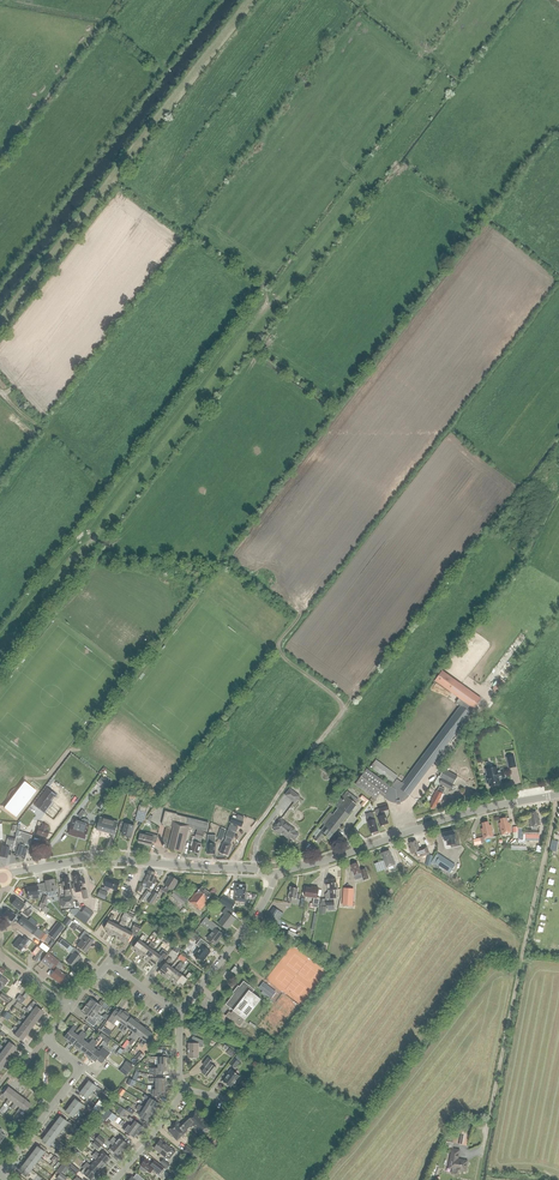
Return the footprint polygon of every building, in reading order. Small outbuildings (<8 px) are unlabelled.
[(437,680),(435,682),(459,699),(473,710),(475,708),(481,700),(481,699),(443,672),(442,672),(437,680)] [(491,688),(497,693),(505,681),(500,677),(491,688)] [(406,799),(408,797),(409,795),(471,713),(461,706),(403,783),(397,779),(391,787),(367,769),(355,784),(376,800),(380,794),(384,797),(388,800),(390,801),(392,802),(394,802),(397,803),(397,804),(400,804),(400,802),(402,801),(404,800),(406,799)] [(507,758),(509,768),(516,767),(514,756),(507,758)] [(376,760),(371,767),(393,783),(397,776),(376,760)] [(499,779),(505,778),(503,769),(497,771),(496,767),(486,770),(486,773),(484,773),(487,784),(489,783),(490,786),(500,784),(499,779)] [(439,777),(442,778),(453,784),(458,776),(444,769),(439,777)] [(98,782),(104,787),(113,776),(106,771),(103,775),(102,777),(98,782)] [(451,790),(453,784),(442,778),(439,783),(451,790)] [(4,808),(16,817),(36,791),(24,782),(4,808)] [(122,783),(120,786),(127,792),(129,788),(122,783)] [(445,790),(440,787),(437,791),(437,790),(431,800),(432,801),(429,807),(434,809),(436,806),(437,807),(444,794),(443,794),(445,790)] [(55,797),(57,795),(48,789),(35,806),(43,812),(52,801),(55,797)] [(286,795),(295,802),(299,796),(290,790),(286,795)] [(347,791),(336,806),(339,808),(333,815),(330,812),(322,823),(325,825),(314,840),(318,843),(324,836),(329,840),(357,804),(356,804),(359,800),(347,791)] [(369,800),(362,795),(360,798),(363,801),(361,805),(364,807),(369,800)] [(57,798),(56,800),(60,802),(59,805),(64,807),(66,802),(57,798)] [(54,803),(51,806),(59,812),(61,808),(54,803)] [(380,812),(389,810),(388,804),(378,806),(379,809),(375,810),(378,817),(377,817),(379,822),(379,821),(381,826),(388,823),(386,818),(387,818),(386,816),(385,815),(382,816),(380,812)] [(162,845),(169,846),(168,850),(183,853),(189,830),(188,830),(189,827),(197,829),(205,831),(206,832),(209,823),(177,815),(177,814),(165,811),(162,825),(167,826),(164,837),(162,845)] [(532,830),(524,830),(524,829),(518,828),(518,840),(523,840),(539,841),(539,830),(536,830),(535,826),(541,825),(539,815),(537,816),(536,811),(529,812),(531,819),(529,819),(532,830)] [(34,815),(29,812),(22,823),(28,827),(34,815)] [(368,821),(367,821),(371,833),(379,831),(375,819),(373,812),(366,814),(368,821)] [(232,817),(230,822),(242,827),(244,822),(243,821),(244,817),(237,815),(236,819),(232,817)] [(96,831),(114,836),(118,822),(100,817),(96,831)] [(501,823),(499,824),(502,835),(512,833),(510,823),(507,823),(506,818),(501,819),(501,823)] [(82,820),(81,823),(74,820),(69,833),(80,837),(80,838),(85,839),(89,825),(88,825),(89,822),(88,820),(85,819),(82,820)] [(295,839),(298,835),(294,831),(295,830),(281,820),(275,827),(276,828),(274,830),(280,834),(281,832),(289,838),(290,836),(295,839)] [(494,837),(491,826),(489,826),(488,822),(482,823),(484,829),(481,829),(484,839),(494,837)] [(41,829),(39,828),(37,834),(47,838),(49,831),(46,831),(48,826),(43,824),(41,829)] [(131,837),(134,827),(125,824),(125,825),(120,824),(119,829),(123,831),(122,835),(126,836),(126,838),(130,839),(131,837)] [(233,839),(235,833),(233,832),(233,831),(237,832),(238,828),(230,825),(229,829),(231,830),(231,831),(228,830),(226,836),(227,836),(224,842),(220,853),(227,855),(230,849),(230,848),(231,846),(231,845),(230,844),(232,839),(233,839)] [(226,830),(220,828),(217,839),(222,840),(226,830)] [(459,839),(459,837),(459,836),(458,835),(457,834),(455,834),(454,835),(453,831),(443,833),(445,841),(449,840),(450,845),(455,844),(454,842),(457,841),(457,840),(458,840),(459,839)] [(15,851),(14,856),(24,859),(32,835),(19,832),(18,837),(16,837),(13,850),(15,851)] [(158,836),(146,833),(146,835),(141,834),(139,843),(151,846),(152,842),(156,843),(158,836)] [(196,833),(195,836),(196,837),(194,842),(192,841),(191,846),(193,846),(191,852),(199,854),(201,844),(200,843),(201,838),(203,839),(204,835),(196,833)] [(207,843),(207,849),(207,854),(208,854),(209,854),(211,854),(215,854),(215,847),(216,846),(215,845),(215,844),(216,836),(208,835),(207,843)] [(8,838),(6,847),(2,846),(0,855),(0,857),(7,858),(9,848),(12,849),(14,839),(8,838)] [(557,852),(558,841),(554,841),(552,840),(550,850),(552,851),(557,852)] [(419,849),(416,841),(409,843),(411,848),(410,848),(411,854),(417,852),(418,856),(417,856),(418,857),(429,854),(427,846),(419,849)] [(389,850),(381,853),(387,868),(396,865),(393,857),(392,858),(389,850)] [(440,855),(435,863),(435,864),(433,866),(448,875),(450,873),(456,865),(440,855)] [(360,871),(358,863),(351,865),(353,871),(352,872),(354,876),(361,873),(363,880),(369,878),(366,869),(360,871)] [(144,880),(142,886),(150,889),(152,883),(155,884),(157,880),(156,880),(157,879),(156,878),(154,877),(156,873),(149,870),(145,880),(144,880)] [(73,889),(74,888),(75,892),(81,891),(80,887),(82,887),(81,884),(85,883),(84,878),(80,878),(80,875),(73,876),(74,884),(72,884),(73,889)] [(165,885),(167,886),(165,889),(162,887),(159,891),(165,895),(170,888),(173,890),(178,881),(171,876),(165,885)] [(71,895),(68,878),(61,879),(63,890),(65,889),(66,895),(71,895)] [(105,886),(104,889),(108,891),(110,888),(116,890),(119,883),(108,878),(105,886)] [(336,885),(336,880),(336,879),(328,879),(328,885),(327,885),(328,888),(329,890),(330,890),(330,892),(328,892),(326,895),(326,899),(326,905),(334,905),(334,898),(336,898),(336,890),(338,889),(338,885),(336,885)] [(45,883),(41,884),(42,893),(47,892),(48,897),(56,895),(55,891),(53,880),(48,880),(45,881),(45,883)] [(37,887),(26,888),(28,897),(38,895),(38,894),(42,893),(41,884),(36,885),(37,887)] [(239,896),(238,901),(246,902),(247,892),(246,892),(246,885),(236,884),(235,891),(235,896),(239,896)] [(206,901),(211,894),(202,886),(197,893),(196,892),(189,901),(200,910),(207,901),(206,901)] [(300,894),(297,894),(298,889),(291,887),(289,897),(292,898),(291,903),(299,905),(300,900),(299,899),(300,894)] [(314,898),(313,903),(312,907),(319,908),(320,898),(317,897),(318,888),(314,887),(314,889),(306,887),(305,896),(314,898)] [(353,906),(354,889),(344,888),(343,905),(353,906)] [(108,892),(100,889),(97,896),(105,899),(108,892)] [(141,898),(146,901),(151,893),(147,890),(141,898)] [(147,902),(152,905),(158,894),(154,891),(147,902)] [(172,896),(183,905),(187,900),(176,891),(172,896)] [(236,903),(223,895),(219,902),(232,909),(236,903)] [(62,908),(69,907),(69,908),(72,908),(72,906),(71,898),(61,900),(62,908)] [(24,904),(16,899),(11,905),(22,913),(24,910),(28,912),(32,906),(26,902),(24,904)] [(81,913),(89,919),(93,913),(85,907),(81,913)] [(280,911),(274,907),(267,917),(273,921),(280,911)] [(235,919),(230,915),(233,911),(227,908),(223,913),(225,915),(219,923),(227,929),(235,919)] [(43,932),(37,928),(22,917),(22,918),(17,914),(16,915),(8,909),(3,915),(8,919),(8,920),(8,921),(9,921),(10,921),(11,921),(13,918),(18,922),(18,923),(33,934),(38,939),(43,942),(48,936),(43,932)] [(115,924),(111,922),(114,916),(112,915),(104,929),(108,931),(107,933),(109,934),(115,924)] [(68,918),(64,923),(68,926),(72,921),(68,918)] [(119,926),(115,924),(109,934),(112,936),(113,934),(116,936),(124,921),(122,920),(119,926)] [(126,922),(124,921),(116,936),(120,937),(119,939),(121,941),(127,930),(123,928),(126,922)] [(47,934),(54,940),(64,928),(57,922),(47,934)] [(208,938),(215,944),(223,935),(219,932),(222,929),(213,922),(209,927),(213,931),(208,938)] [(131,932),(127,930),(121,941),(124,942),(125,940),(129,942),(133,934),(136,936),(139,931),(140,931),(142,928),(135,924),(131,932)] [(81,940),(77,946),(85,952),(88,948),(87,948),(92,941),(87,938),(90,935),(85,931),(79,938),(81,940)] [(135,952),(137,954),(145,944),(141,942),(145,936),(143,935),(133,947),(137,950),(135,952)] [(15,942),(13,945),(20,951),(25,944),(27,945),(30,941),(25,937),(23,940),(20,938),(16,942),(15,942)] [(62,939),(58,943),(65,949),(69,945),(62,939)] [(194,955),(202,962),(210,952),(205,948),(208,944),(201,939),(196,945),(200,948),(194,955)] [(141,954),(144,956),(154,943),(152,941),(148,947),(145,944),(137,954),(140,956),(141,954)] [(46,952),(49,948),(42,943),(39,947),(46,952)] [(154,943),(144,956),(148,958),(146,960),(149,962),(156,952),(152,950),(156,944),(154,943)] [(74,967),(81,958),(78,956),(80,952),(74,947),(70,952),(73,953),(66,962),(74,967)] [(163,949),(159,955),(156,952),(149,962),(151,964),(152,962),(155,964),(158,961),(161,962),(168,953),(163,949)] [(61,985),(67,977),(59,970),(63,965),(59,961),(48,953),(41,961),(52,970),(53,969),(55,971),(50,976),(61,985)] [(161,975),(164,977),(171,967),(168,964),(172,959),(169,957),(165,963),(160,970),(163,973),(161,975)] [(167,976),(171,979),(181,966),(178,964),(174,969),(171,967),(164,977),(166,978),(167,976)] [(181,966),(171,979),(174,981),(172,983),(175,985),(182,975),(179,973),(183,967),(181,966)] [(185,978),(182,975),(175,985),(177,987),(178,985),(182,987),(187,980),(188,980),(192,974),(189,972),(185,978)] [(225,1015),(240,1027),(261,999),(252,992),(255,989),(243,981),(226,1004),(233,1010),(231,1013),(229,1012),(226,1016),(225,1015)] [(263,990),(261,993),(269,998),(274,991),(263,983),(260,987),(263,990)] [(12,985),(5,994),(11,998),(18,990),(12,985)] [(5,1007),(11,999),(4,994),(0,999),(0,1003),(5,1007)] [(20,994),(15,1000),(16,1000),(21,1004),(26,999),(20,994)] [(91,998),(87,1005),(97,1013),(99,1009),(102,1011),(104,1009),(106,1010),(109,1006),(101,1000),(99,1004),(91,998)] [(34,1009),(31,1012),(39,1018),(44,1012),(36,1006),(37,1004),(33,1001),(31,1003),(29,1006),(34,1009)] [(97,1022),(95,1020),(97,1018),(94,1016),(97,1013),(87,1005),(82,1011),(89,1017),(86,1021),(94,1026),(97,1022)] [(31,1012),(27,1009),(25,1012),(30,1015),(27,1018),(35,1024),(39,1018),(31,1012)] [(117,1020),(120,1022),(128,1013),(125,1011),(124,1012),(121,1010),(119,1013),(116,1010),(117,1010),(116,1009),(108,1020),(114,1025),(117,1020)] [(128,1013),(120,1022),(123,1024),(119,1029),(122,1031),(132,1018),(129,1016),(130,1014),(128,1013)] [(35,1024),(27,1018),(23,1015),(21,1017),(25,1020),(23,1024),(31,1029),(35,1024)] [(135,1020),(132,1018),(122,1031),(124,1033),(128,1028),(131,1030),(138,1020),(136,1019),(135,1020)] [(14,1026),(19,1029),(26,1035),(31,1029),(23,1024),(19,1020),(17,1023),(14,1026)] [(140,1022),(138,1020),(131,1030),(133,1032),(130,1037),(132,1039),(142,1026),(139,1023),(140,1022)] [(6,1033),(8,1030),(3,1026),(0,1024),(0,1029),(6,1033)] [(66,1042),(68,1044),(76,1034),(73,1032),(76,1027),(74,1025),(64,1038),(67,1041),(66,1042)] [(14,1026),(12,1029),(17,1032),(14,1035),(22,1041),(26,1035),(19,1029),(14,1026)] [(145,1028),(142,1026),(132,1039),(135,1041),(138,1036),(141,1038),(148,1028),(146,1027),(145,1028)] [(150,1030),(148,1028),(141,1038),(144,1040),(140,1045),(143,1047),(153,1034),(149,1031),(150,1030)] [(84,1033),(82,1032),(79,1036),(76,1034),(68,1044),(70,1045),(71,1044),(75,1046),(84,1033)] [(77,1050),(79,1051),(86,1042),(84,1040),(87,1035),(84,1033),(75,1046),(77,1048),(77,1050)] [(189,1044),(189,1057),(198,1058),(199,1047),(203,1047),(203,1041),(193,1036),(191,1041),(194,1042),(194,1044),(189,1044)] [(12,1054),(17,1048),(9,1042),(4,1039),(2,1042),(7,1045),(4,1048),(12,1054)] [(79,1051),(81,1053),(82,1052),(85,1054),(95,1041),(92,1039),(89,1044),(86,1042),(79,1051)] [(98,1043),(95,1041),(85,1054),(88,1056),(87,1058),(89,1059),(97,1049),(94,1048),(98,1043)] [(0,1054),(8,1060),(12,1054),(4,1048),(0,1045),(0,1049),(2,1051),(0,1054)] [(91,1061),(92,1059),(96,1062),(98,1059),(103,1063),(110,1053),(103,1047),(100,1051),(98,1049),(97,1050),(97,1049),(89,1059),(91,1061)] [(236,1053),(230,1048),(226,1053),(232,1057),(236,1053)] [(140,1051),(135,1057),(139,1060),(144,1055),(140,1051)] [(163,1054),(162,1055),(162,1057),(152,1057),(152,1060),(155,1060),(155,1064),(168,1064),(168,1057),(167,1057),(167,1055),(166,1054),(163,1054)] [(217,1068),(211,1064),(213,1062),(208,1058),(203,1065),(206,1067),(202,1072),(206,1075),(205,1076),(208,1078),(208,1077),(209,1078),(213,1072),(214,1072),(217,1068)] [(230,1064),(235,1068),(240,1063),(234,1059),(230,1064)] [(120,1071),(127,1076),(132,1069),(126,1064),(120,1071)] [(168,1071),(168,1064),(158,1064),(158,1068),(150,1068),(150,1074),(163,1074),(163,1071),(168,1071)] [(231,1087),(239,1076),(231,1069),(227,1075),(228,1075),(223,1081),(231,1087)] [(135,1081),(129,1078),(126,1084),(132,1086),(135,1081)] [(85,1087),(92,1092),(95,1089),(100,1092),(101,1089),(97,1086),(97,1087),(89,1081),(85,1087)] [(166,1092),(166,1085),(156,1085),(152,1085),(152,1089),(149,1089),(149,1092),(152,1092),(152,1096),(162,1097),(162,1095),(163,1095),(164,1094),(164,1092),(166,1092)] [(8,1099),(14,1092),(8,1087),(4,1093),(0,1090),(0,1091),(0,1100),(1,1101),(4,1097),(8,1099)] [(97,1096),(92,1092),(85,1087),(80,1094),(87,1099),(91,1094),(95,1098),(97,1096)] [(14,1103),(19,1096),(14,1092),(8,1099),(5,1103),(7,1105),(10,1101),(14,1103)] [(148,1100),(146,1104),(155,1109),(159,1103),(145,1094),(143,1097),(148,1100)] [(25,1100),(19,1096),(14,1103),(10,1108),(13,1110),(16,1105),(19,1108),(25,1100)] [(79,1110),(82,1106),(86,1110),(87,1107),(83,1104),(83,1105),(76,1099),(71,1105),(79,1110)] [(25,1112),(31,1104),(25,1100),(19,1108),(16,1112),(19,1114),(22,1110),(25,1112)] [(151,1115),(155,1109),(146,1104),(144,1107),(139,1104),(137,1106),(151,1115)] [(83,1114),(79,1110),(71,1105),(66,1111),(73,1117),(77,1113),(81,1116),(83,1114)] [(126,1110),(121,1106),(116,1112),(122,1116),(126,1110)] [(148,1121),(151,1115),(137,1106),(136,1109),(141,1112),(139,1116),(148,1121)] [(107,1109),(101,1117),(109,1123),(111,1120),(113,1122),(117,1116),(107,1109)] [(169,1131),(177,1140),(193,1125),(202,1135),(211,1127),(199,1115),(200,1114),(196,1110),(180,1124),(177,1121),(173,1125),(174,1126),(169,1131)] [(64,1128),(67,1124),(71,1127),(73,1125),(68,1122),(61,1117),(56,1122),(64,1128)] [(99,1127),(104,1121),(100,1117),(94,1123),(99,1127)] [(130,1117),(128,1119),(133,1123),(131,1126),(139,1132),(143,1127),(130,1117)] [(68,1131),(64,1128),(56,1122),(52,1128),(59,1134),(62,1130),(66,1133),(68,1131)] [(139,1132),(131,1126),(127,1123),(125,1126),(126,1126),(123,1130),(135,1138),(139,1132)] [(456,1126),(455,1133),(451,1132),(450,1139),(448,1139),(447,1142),(466,1145),(469,1129),(456,1126)] [(54,1140),(57,1136),(62,1139),(63,1137),(59,1134),(52,1128),(47,1134),(54,1140)] [(58,1143),(54,1140),(47,1134),(42,1141),(49,1146),(53,1142),(57,1145),(58,1143)] [(95,1139),(103,1145),(105,1142),(98,1135),(95,1139)] [(113,1137),(111,1139),(123,1150),(128,1144),(120,1137),(117,1140),(113,1137)] [(111,1139),(109,1142),(113,1145),(110,1148),(118,1155),(123,1150),(111,1139)] [(172,1148),(171,1149),(160,1140),(154,1148),(166,1157),(168,1154),(172,1157),(176,1151),(172,1148)] [(97,1150),(101,1146),(95,1141),(92,1145),(97,1150)] [(194,1151),(187,1146),(182,1151),(190,1157),(194,1151)] [(45,1152),(37,1147),(33,1152),(41,1158),(44,1154),(48,1157),(50,1155),(45,1152)] [(458,1159),(459,1150),(452,1149),(449,1168),(452,1168),(451,1172),(452,1173),(456,1174),(457,1173),(458,1169),(461,1170),(462,1169),(465,1170),(467,1162),(459,1160),(459,1159),(458,1159)] [(96,1151),(94,1153),(106,1164),(111,1158),(103,1151),(100,1154),(96,1151)] [(45,1161),(41,1158),(33,1152),(29,1158),(36,1164),(39,1160),(44,1163),(45,1161)] [(106,1164),(94,1153),(92,1156),(96,1159),(93,1162),(101,1169),(106,1164)] [(31,1170),(34,1166),(39,1169),(40,1167),(36,1164),(29,1158),(24,1165),(31,1170)] [(166,1170),(154,1161),(152,1164),(146,1159),(141,1165),(142,1166),(140,1168),(143,1171),(146,1171),(147,1170),(150,1173),(153,1170),(158,1173),(157,1175),(160,1177),(166,1170)] [(161,1163),(168,1168),(170,1165),(163,1160),(161,1163)] [(87,1162),(84,1164),(96,1175),(101,1169),(93,1162),(91,1165),(87,1162)] [(69,1168),(76,1175),(80,1171),(72,1164),(69,1168)] [(84,1164),(82,1167),(86,1170),(83,1173),(91,1179),(92,1179),(96,1175),(84,1164)] [(36,1173),(31,1170),(24,1165),(19,1171),(26,1177),(30,1172),(34,1175),(36,1173)] [(429,1178),(434,1179),(437,1170),(432,1168),(429,1178)]
